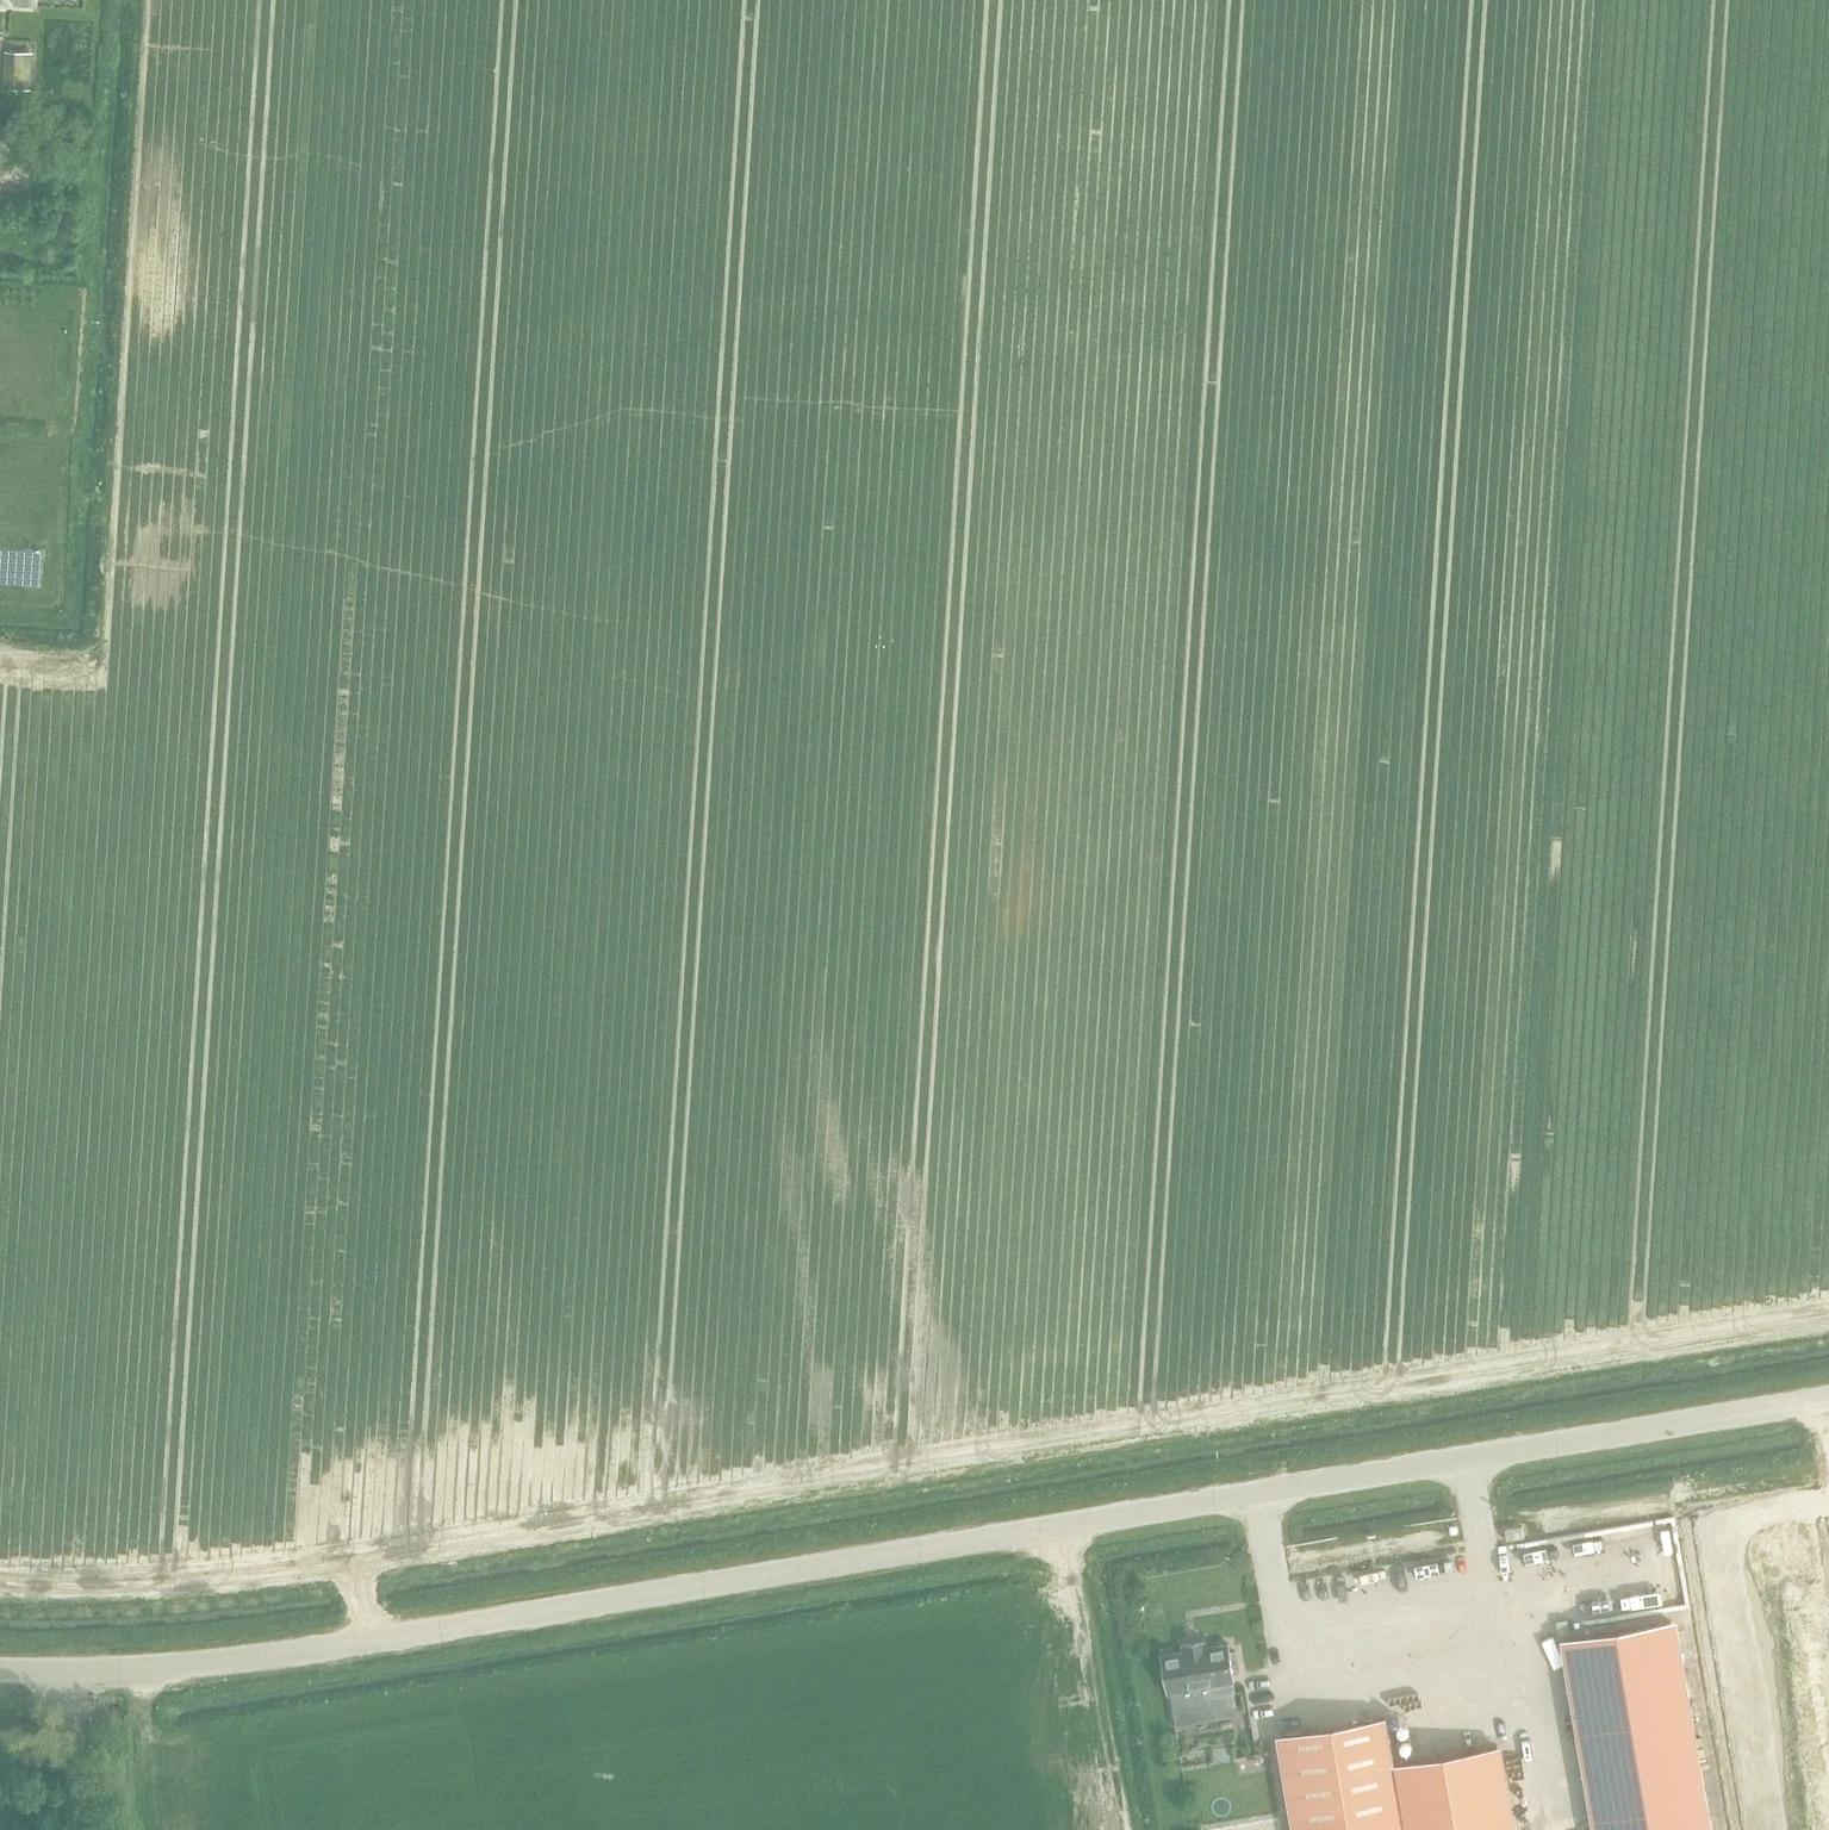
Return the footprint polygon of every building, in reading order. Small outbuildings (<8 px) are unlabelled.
[(3,51),(3,62),(29,64),(30,52),(3,51)] [(1566,1638),(1599,1829),(1706,1829),(1671,1620),(1566,1638)] [(1184,1650),(1161,1655),(1167,1692),(1211,1685),(1212,1694),(1234,1690),(1233,1681),(1235,1680),(1233,1672),(1240,1671),(1236,1650),(1230,1651),(1229,1643),(1205,1647),(1204,1639),(1182,1643),(1184,1650)] [(1297,1829),(1512,1829),(1498,1745),(1394,1763),(1386,1716),(1281,1734),(1284,1749),(1297,1829)] [(1194,1732),(1186,1733),(1187,1745),(1195,1744),(1194,1732)]
